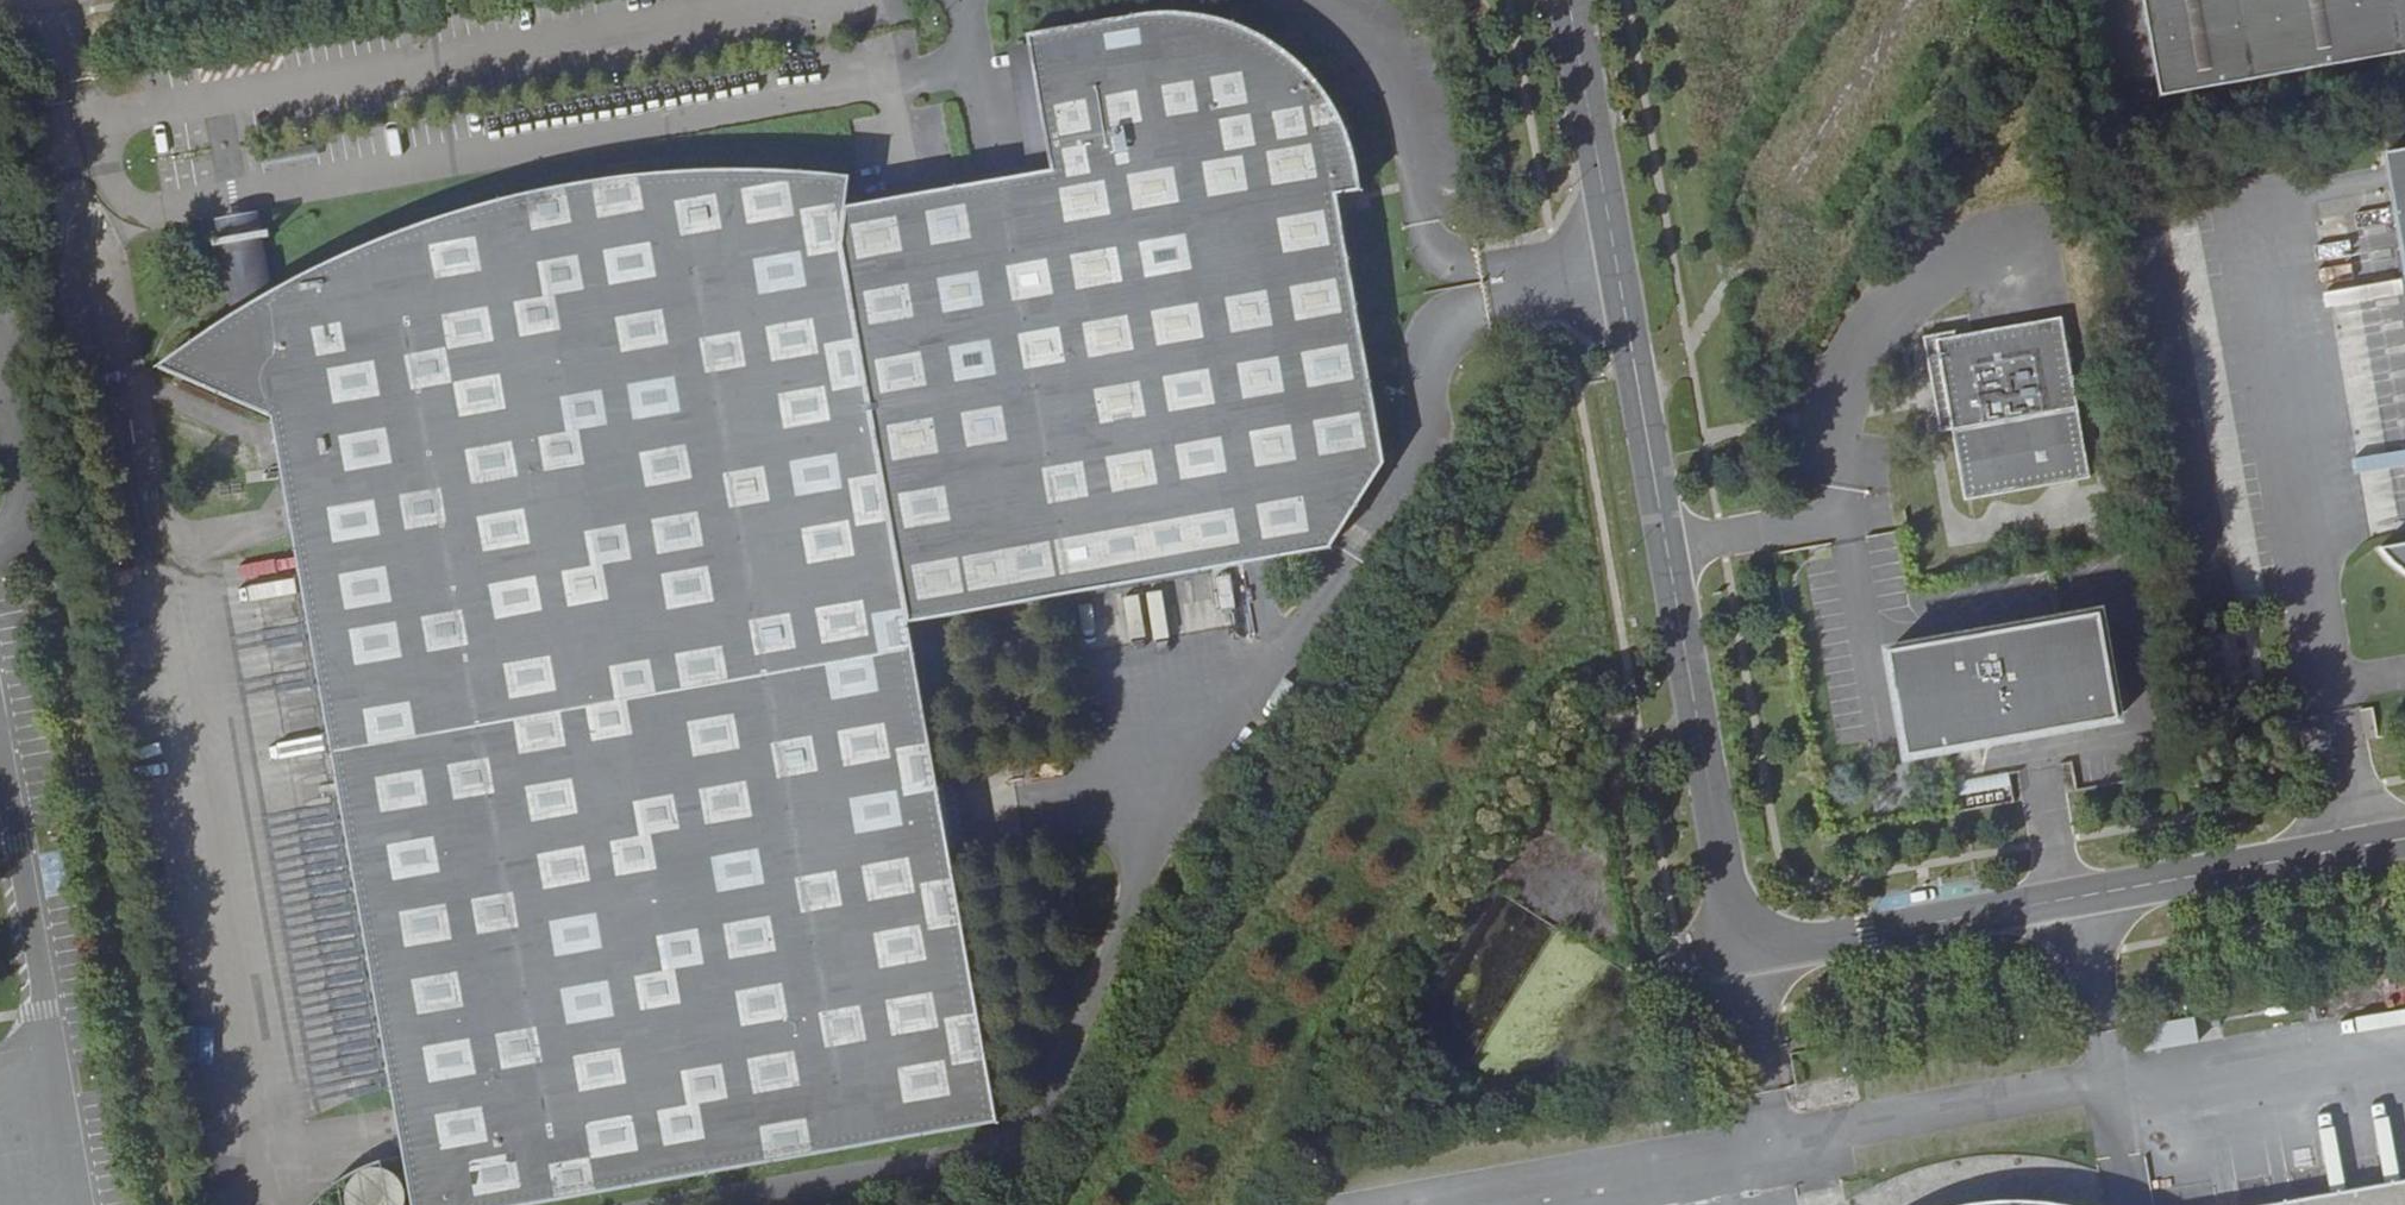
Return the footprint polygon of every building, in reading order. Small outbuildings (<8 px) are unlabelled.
[(2175,95),(2404,54),(2404,0),(2159,0),(2175,95)] [(958,208),(1028,608),(1329,558),(1383,471),(1337,209),(1360,206),(1357,194),(1354,183),(1350,166),(1344,151),(1336,137),(1327,120),(1315,102),(1299,86),(1284,74),(1262,58),(1242,50),(1224,42),(1204,38),(1185,35),(1165,34),(1145,35),(1127,39),(1033,56),(1056,191),(958,208)] [(2385,153),(2404,266),(2404,149),(2385,153)] [(1028,608),(958,208),(851,226),(851,187),(682,173),(542,194),(390,238),(255,307),(162,369),(273,419),(412,1204),(547,1204),(998,1126),(910,629),(1028,608)] [(220,221),(226,241),(259,232),(253,212),(220,221)] [(1921,348),(1932,407),(1936,428),(1949,426),(1962,497),(2087,476),(2058,318),(1951,338),(1950,327),(1918,332),(1921,348)] [(1913,410),(1932,407),(1921,348),(1902,352),(1913,410)] [(2381,548),(2388,558),(2404,572),(2404,543),(2381,548)] [(2101,612),(1889,650),(1908,755),(2120,717),(2101,612)] [(945,782),(948,826),(958,825),(956,782),(945,782)] [(2237,1204),(2404,1204),(2404,1175),(2237,1204)]
